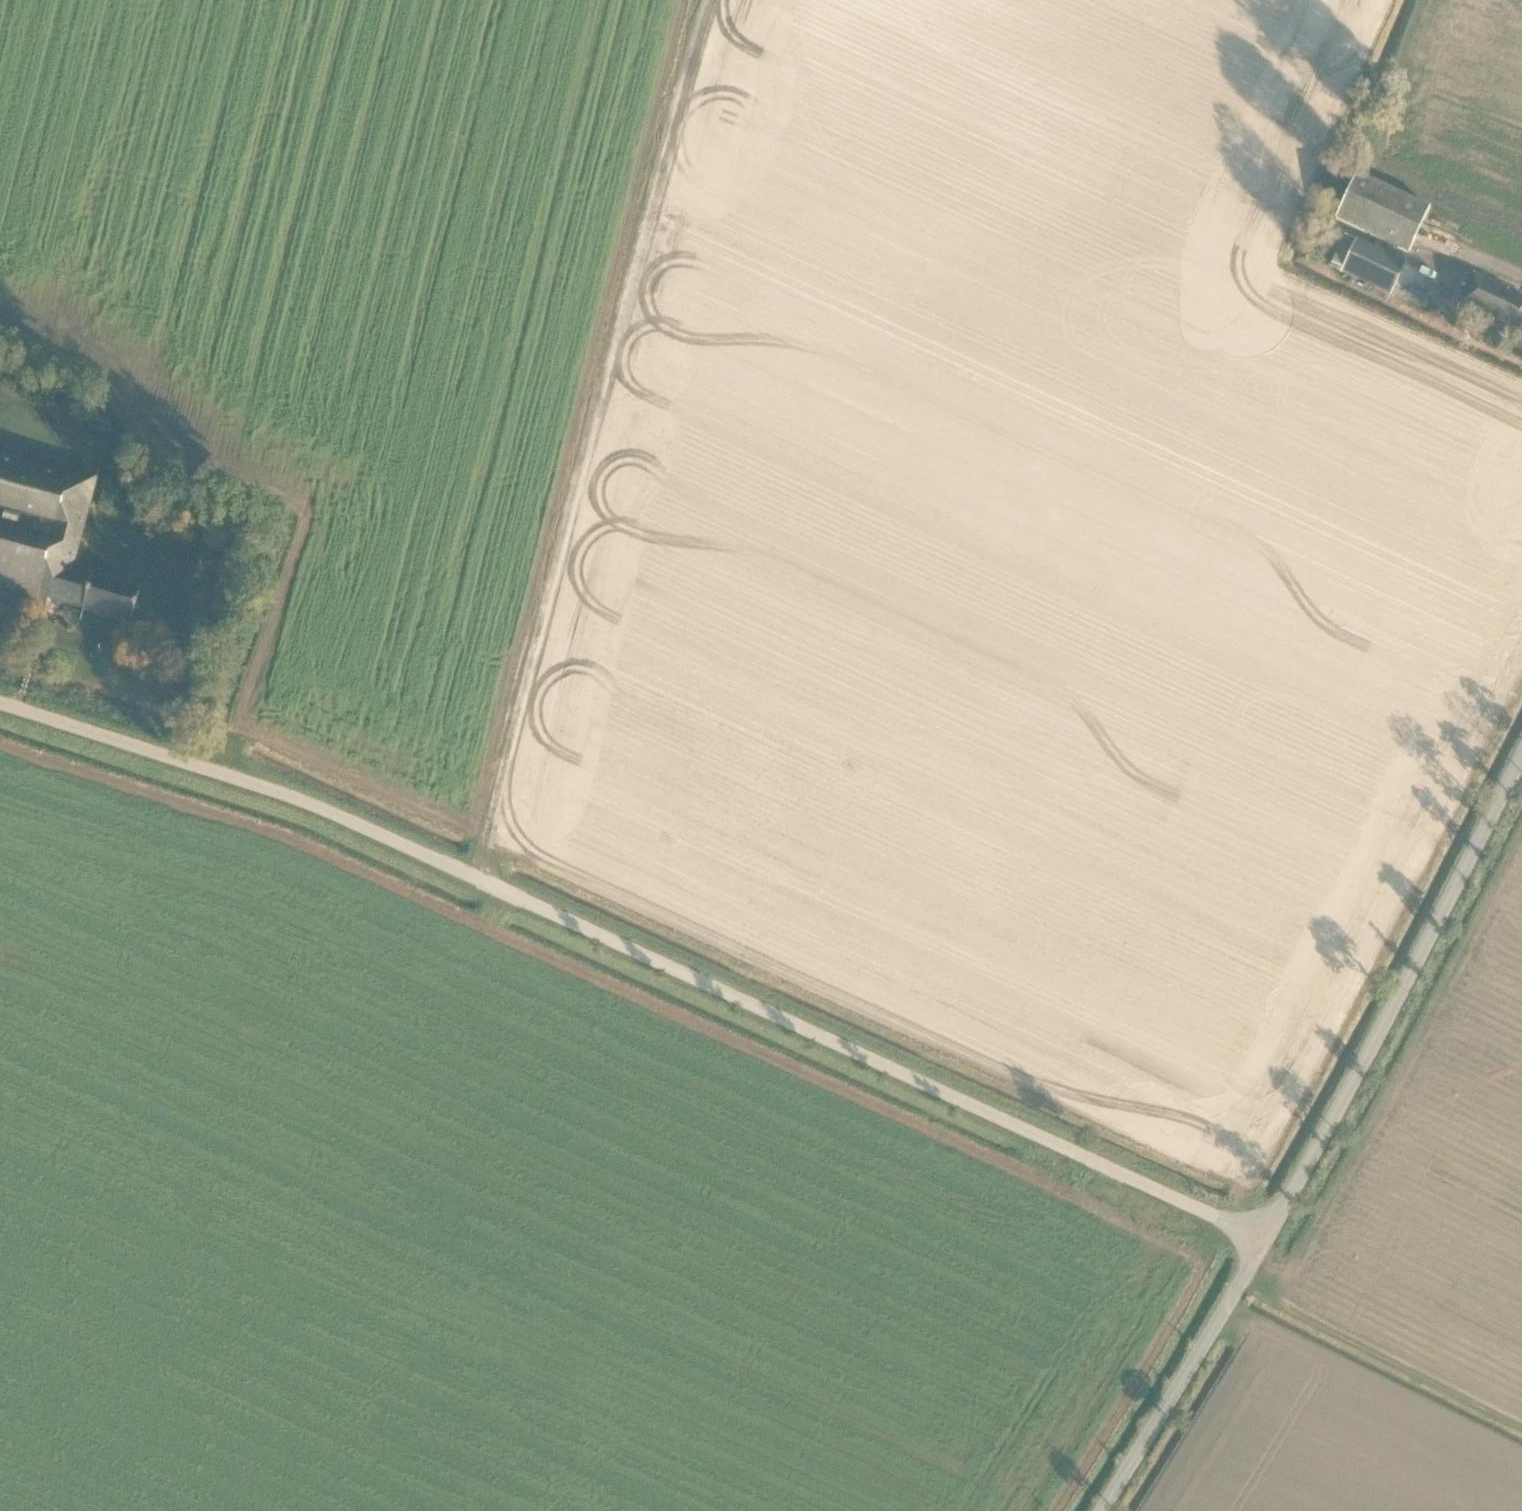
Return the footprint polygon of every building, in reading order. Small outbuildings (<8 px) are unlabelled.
[(1335,220),(1408,254),(1430,208),(1357,174),(1335,220)] [(1326,220),(1321,231),(1329,235),(1334,224),(1326,220)] [(1331,264),(1391,292),(1404,263),(1345,236),(1331,264)] [(1521,325),(1521,301),(1506,293),(1508,289),(1473,273),(1458,307),(1492,323),(1494,319),(1519,331),(1521,325)] [(98,581),(72,574),(99,473),(0,446),(0,599),(46,611),(49,600),(131,623),(140,592),(98,581)]
